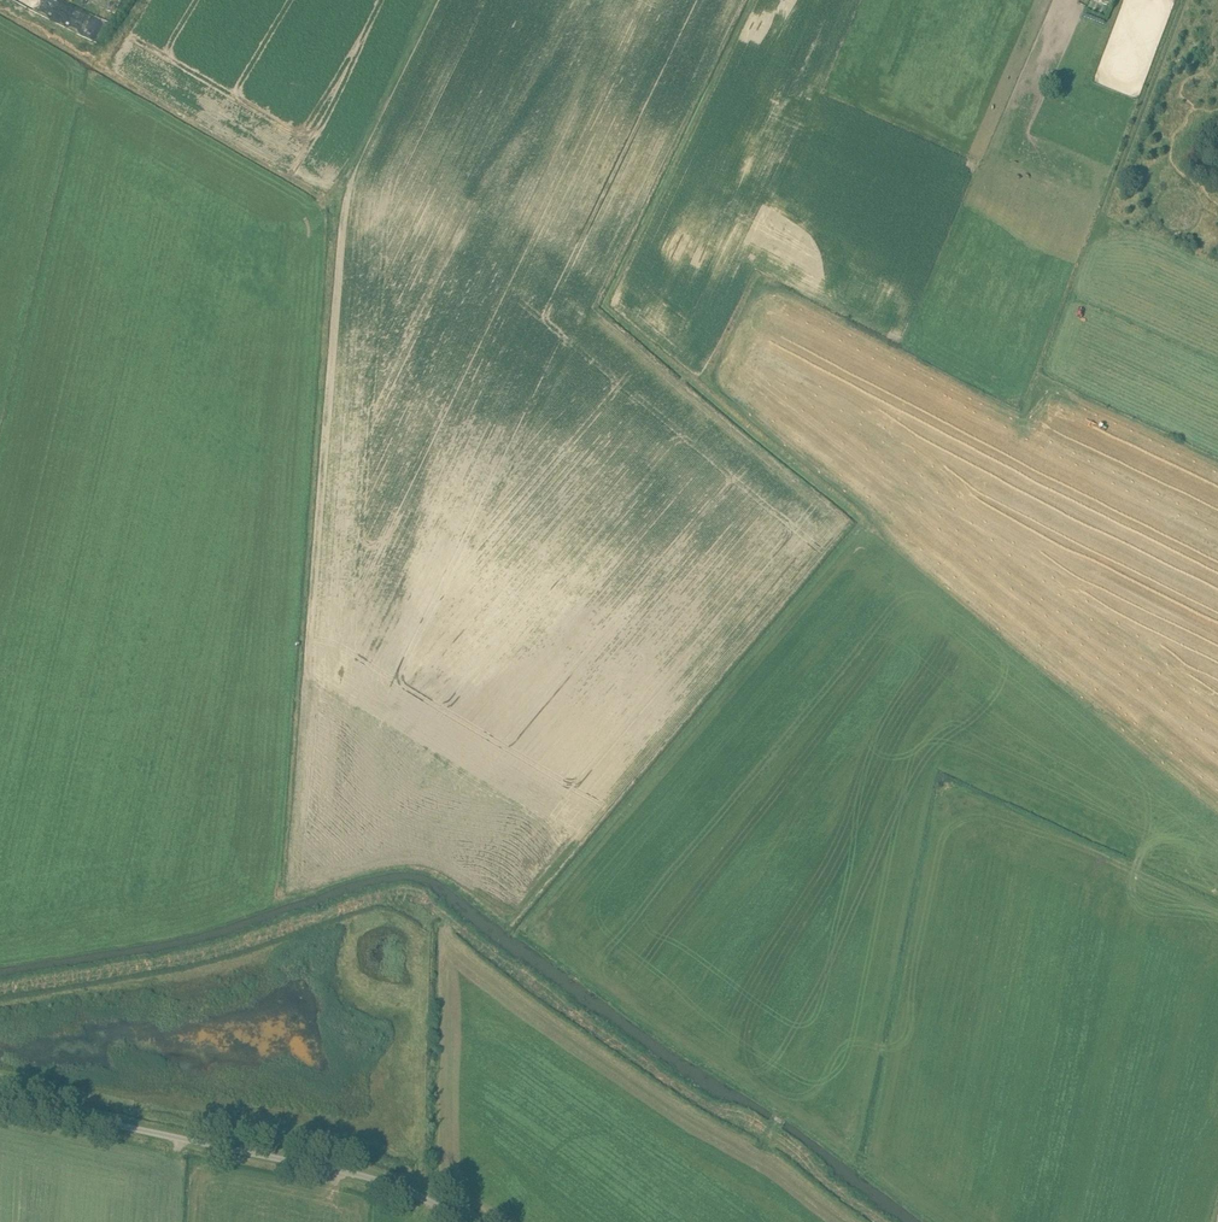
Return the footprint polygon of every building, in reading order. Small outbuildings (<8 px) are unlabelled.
[(115,9),(120,0),(101,0),(101,1),(115,9)] [(107,22),(82,9),(73,28),(97,41),(107,22)]
